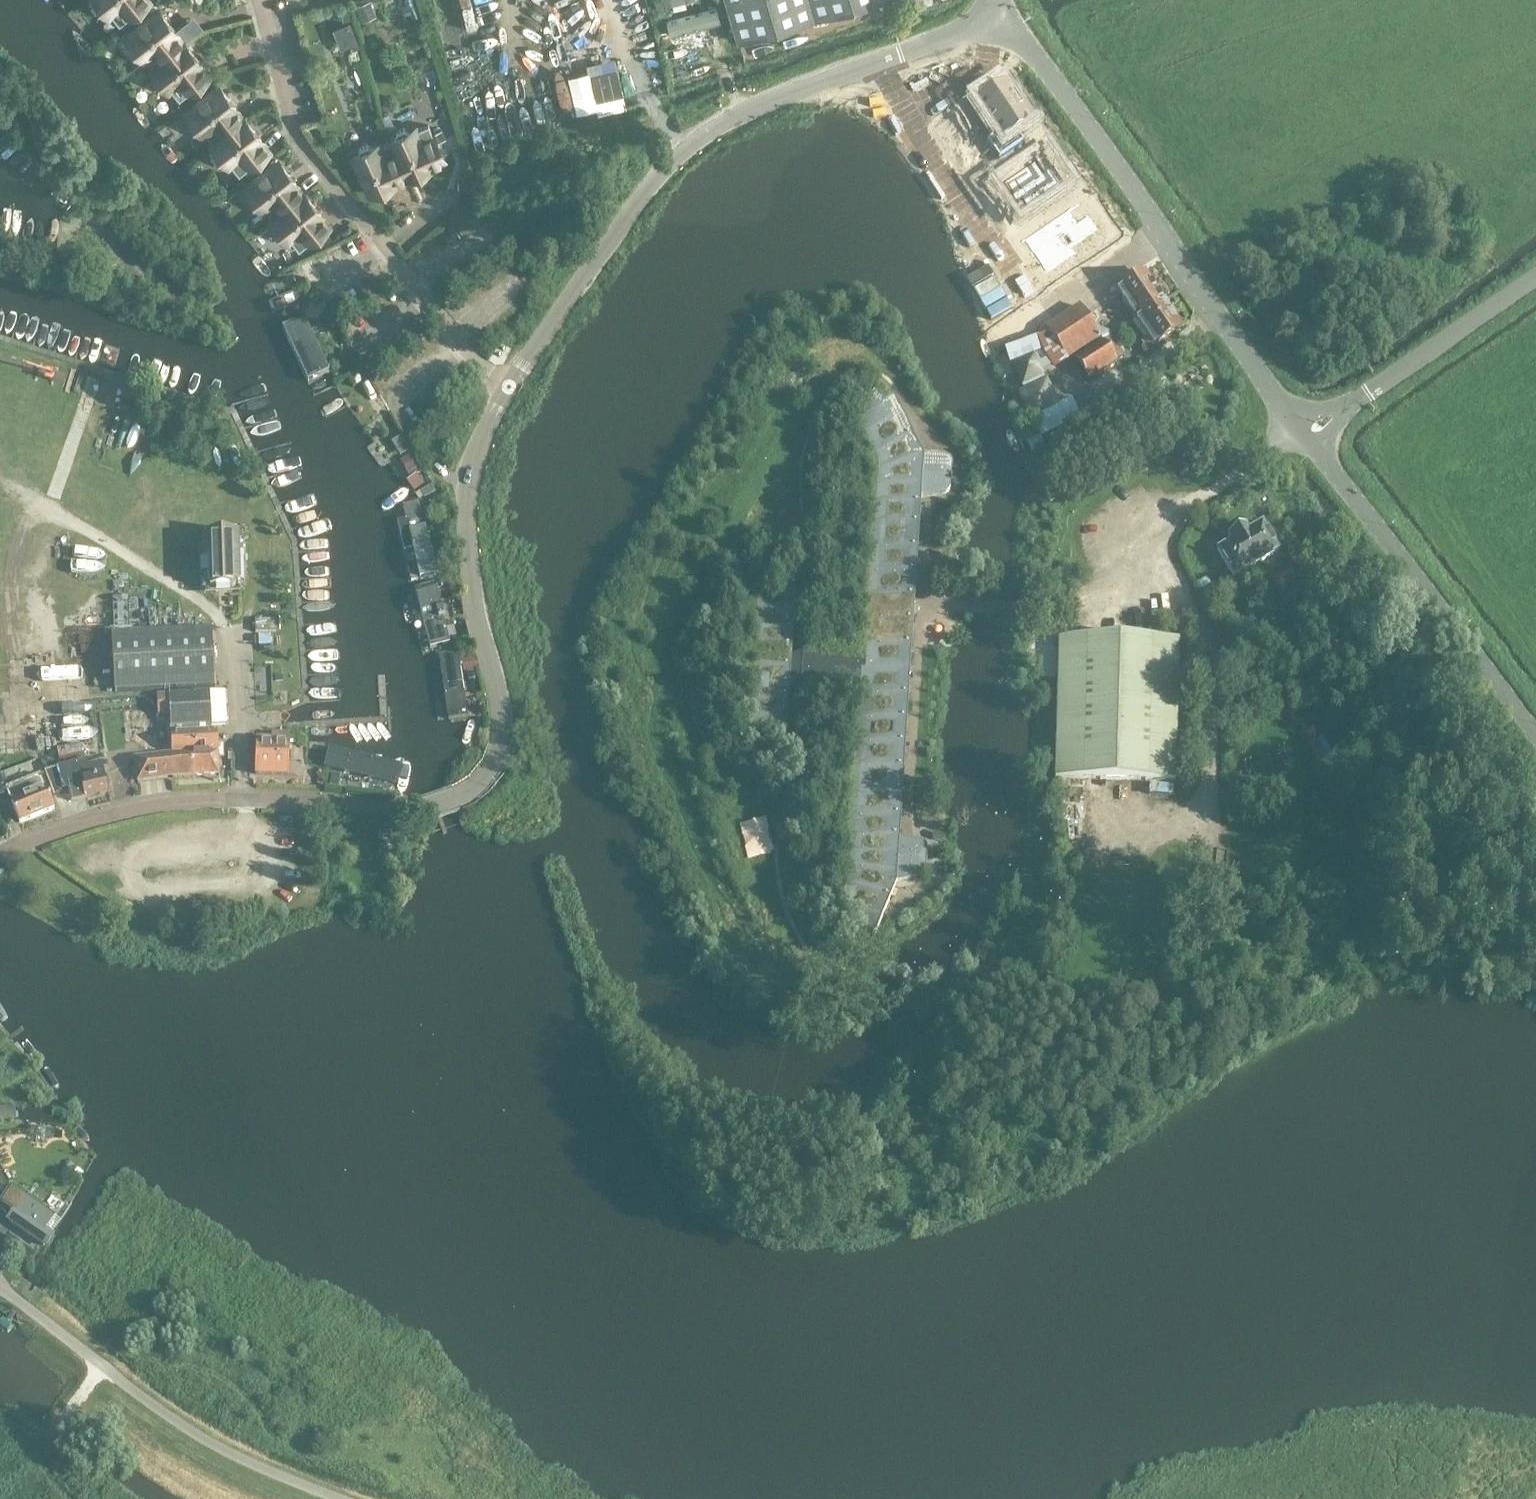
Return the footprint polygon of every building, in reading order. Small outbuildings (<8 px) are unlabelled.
[(95,1),(100,8),(106,9),(109,13),(111,11),(120,22),(148,0),(95,0),(95,1)] [(737,41),(874,0),(725,0),(737,41)] [(932,0),(910,0),(913,8),(933,2),(932,0)] [(672,33),(722,18),(718,4),(668,19),(672,33)] [(152,67),(185,41),(185,40),(183,42),(175,32),(177,30),(160,9),(127,35),(130,39),(130,45),(134,51),(141,52),(144,56),(146,55),(154,65),(152,66),(152,67)] [(337,46),(357,44),(355,22),(335,24),(337,46)] [(185,41),(152,67),(155,70),(154,77),(159,83),(166,84),(169,88),(171,86),(179,97),(209,74),(200,63),(202,62),(185,41)] [(598,69),(603,95),(623,91),(618,65),(598,69)] [(212,142),(245,116),(243,117),(235,107),(237,106),(220,84),(187,110),(190,114),(189,121),(194,127),(201,128),(204,132),(206,130),(214,140),(211,142),(212,142)] [(995,86),(972,103),(1006,149),(1029,132),(995,86)] [(245,116),(212,142),(214,146),(214,152),(219,158),(225,159),(228,163),(230,162),(239,173),(268,149),(260,139),(261,137),(245,116)] [(390,137),(408,176),(432,165),(431,162),(444,157),(428,123),(416,129),(415,126),(410,128),(404,126),(397,129),(394,135),(390,137)] [(407,176),(408,176),(390,137),(391,140),(379,145),(378,143),(374,145),(368,143),(360,146),(358,152),(353,154),(371,192),(395,181),(395,179),(406,174),(407,176)] [(1051,158),(1003,189),(1020,215),(1068,184),(1051,158)] [(271,217),(305,191),(304,191),(302,192),(295,182),(296,181),(279,159),(246,185),(249,189),(249,196),(254,202),(260,203),(263,207),(265,205),(273,215),(271,217)] [(1059,199),(1065,210),(1094,193),(1088,182),(1059,199)] [(305,191),(271,217),(274,221),(273,227),(278,234),(285,235),(288,238),(290,237),(299,248),(328,225),(319,214),(321,212),(305,191)] [(1085,203),(1023,239),(1039,267),(1101,231),(1085,203)] [(1135,320),(1163,301),(1144,272),(1115,290),(1135,320)] [(1039,326),(1063,309),(1042,279),(1018,295),(1039,326)] [(1140,342),(1147,352),(1182,329),(1163,301),(1135,320),(1147,338),(1140,342)] [(1044,328),(1066,362),(1101,338),(1079,305),(1044,328)] [(316,311),(284,326),(314,394),(350,376),(316,311)] [(1102,339),(1117,362),(1125,356),(1117,345),(1120,343),(1113,332),(1102,339)] [(1117,362),(1103,341),(1075,359),(1088,380),(1117,362)] [(787,726),(790,669),(800,674),(799,687),(809,676),(860,679),(847,880),(845,886),(842,895),(841,904),(842,912),(844,922),(847,929),(850,934),(847,949),(857,951),(866,929),(873,932),(875,932),(876,931),(877,926),(881,917),(896,880),(920,877),(923,875),(924,873),(925,871),(926,847),(925,845),(923,843),(920,842),(899,837),(921,496),(946,493),(949,491),(952,462),(951,460),(950,460),(947,458),(945,457),(924,456),(895,397),(893,397),(885,402),(880,394),(879,394),(878,396),(878,398),(878,401),(868,406),(870,410),(868,411),(866,417),(864,423),(865,428),(876,453),(878,460),(866,642),(848,650),(813,649),(813,643),(803,642),(802,648),(792,652),(795,593),(787,596),(758,597),(750,720),(782,723),(787,726)] [(409,476),(423,469),(415,452),(401,458),(409,476)] [(427,517),(392,522),(406,583),(442,578),(427,517)] [(1234,577),(1278,550),(1262,523),(1249,530),(1246,526),(1228,537),(1231,541),(1217,549),(1234,577)] [(210,586),(234,586),(233,538),(209,538),(210,586)] [(1279,592),(1297,580),(1289,568),(1271,579),(1279,592)] [(445,583),(406,592),(422,652),(459,645),(445,583)] [(114,692),(215,686),(212,630),(109,635),(114,692)] [(1176,781),(1179,639),(1058,637),(1054,778),(1176,781)] [(474,651),(440,656),(449,719),(489,710),(474,651)] [(212,730),(211,725),(226,724),(224,691),(209,691),(209,692),(169,695),(171,727),(171,735),(169,735),(171,751),(173,777),(186,776),(220,774),(219,750),(217,730),(212,730)] [(123,709),(102,713),(108,745),(129,741),(123,709)] [(289,776),(290,734),(271,733),(271,739),(255,738),(254,775),(289,776)] [(401,766),(330,750),(326,770),(397,784),(401,766)] [(137,781),(173,777),(171,751),(133,756),(137,781)] [(108,792),(105,782),(100,762),(88,765),(86,759),(56,767),(62,789),(67,787),(71,801),(108,792)] [(5,782),(0,774),(0,797),(3,796),(5,802),(18,823),(55,809),(40,775),(8,788),(5,782)] [(14,1169),(7,1172),(11,1179),(17,1176),(14,1169)] [(55,1217),(24,1195),(11,1185),(0,1200),(0,1204),(12,1212),(6,1221),(43,1248),(54,1235),(46,1229),(55,1217)] [(29,1282),(22,1293),(26,1295),(31,1299),(38,1288),(35,1286),(31,1291),(28,1289),(32,1284),(29,1282)] [(0,1320),(0,1323),(11,1331),(16,1324),(9,1319),(4,1315),(0,1320)]
